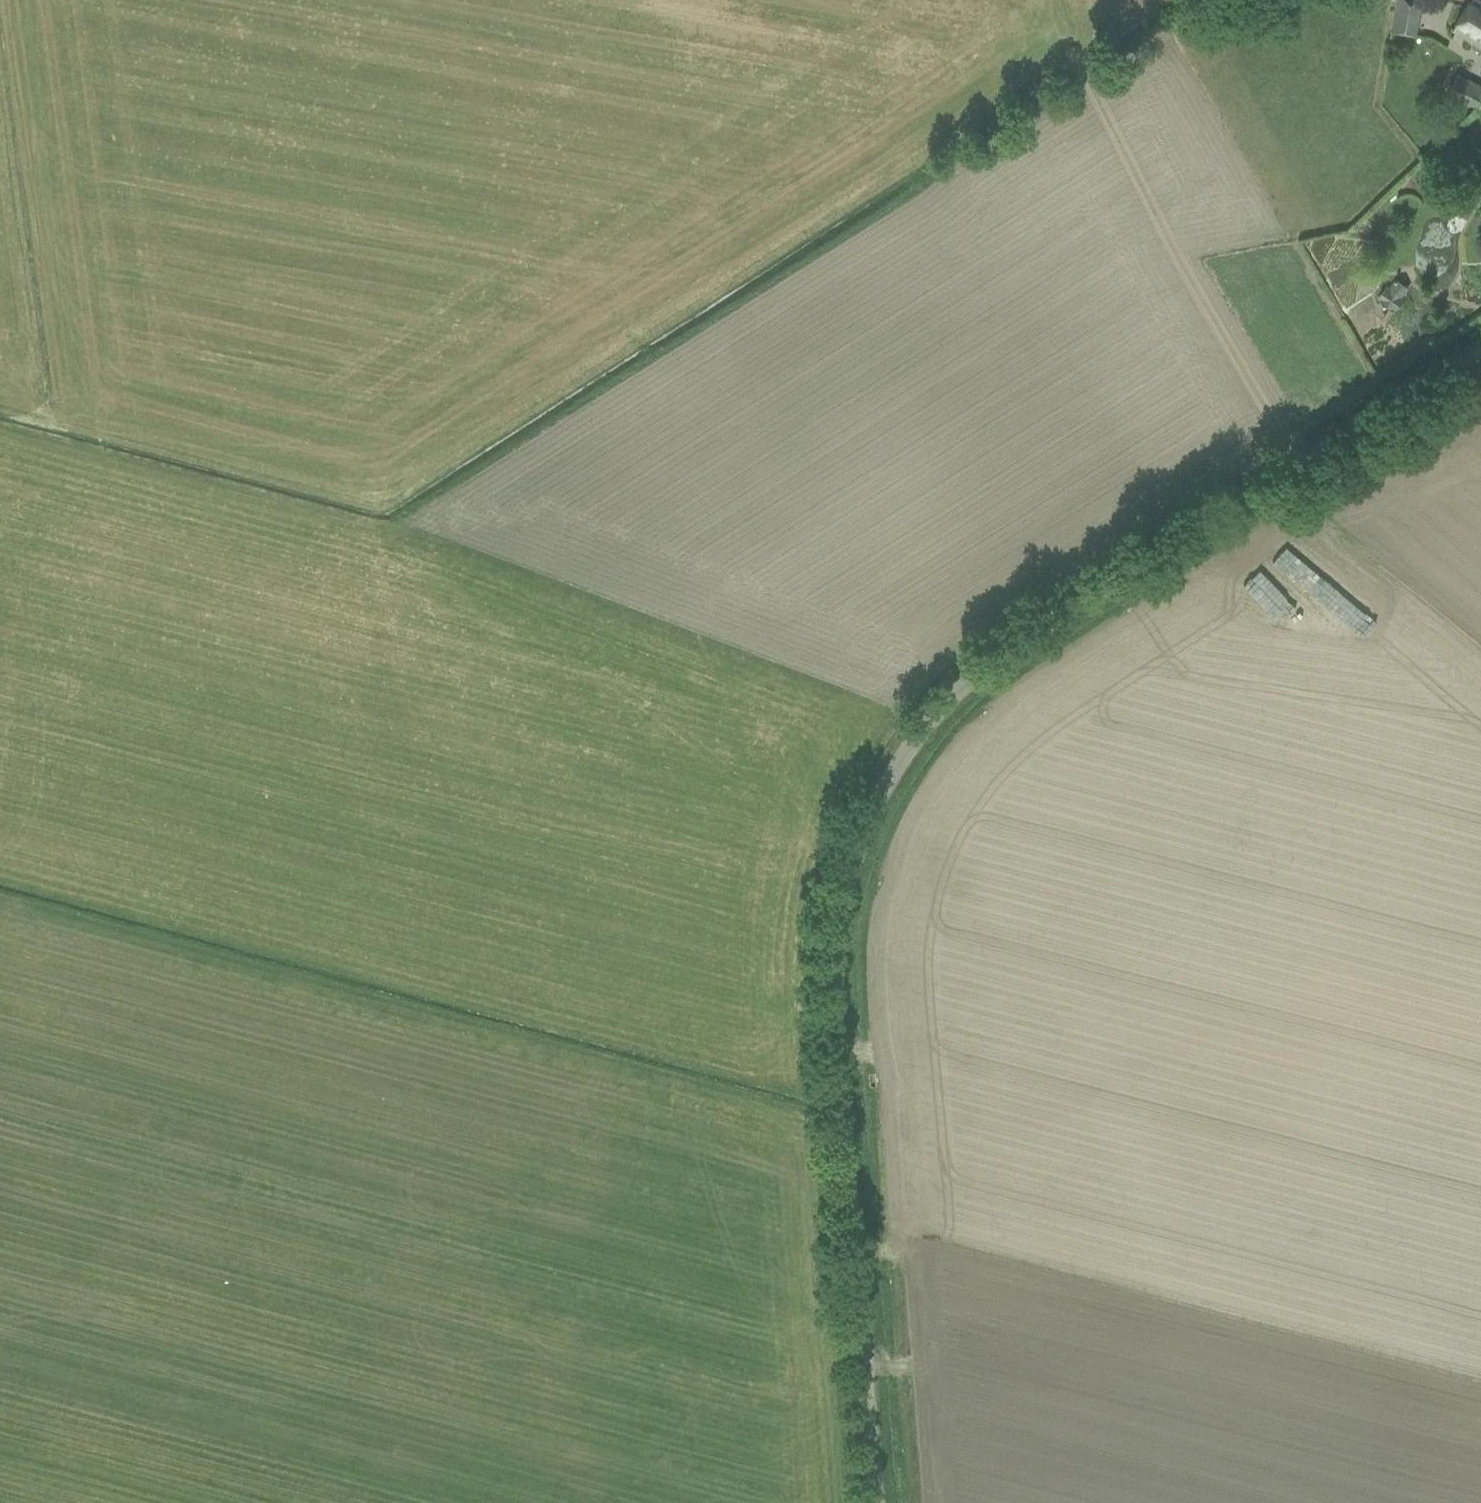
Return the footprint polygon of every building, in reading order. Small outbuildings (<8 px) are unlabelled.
[(1395,10),(1391,31),(1417,36),(1421,15),(1423,15),(1426,0),(1397,0),(1395,10)] [(1480,46),(1480,0),(1470,0),(1453,29),(1480,46)] [(1479,107),(1480,104),(1480,86),(1455,72),(1446,90),(1479,107)] [(1387,284),(1379,296),(1383,298),(1381,301),(1392,308),(1393,306),(1396,308),(1405,296),(1401,294),(1403,291),(1408,284),(1398,277),(1391,287),(1387,284)]
